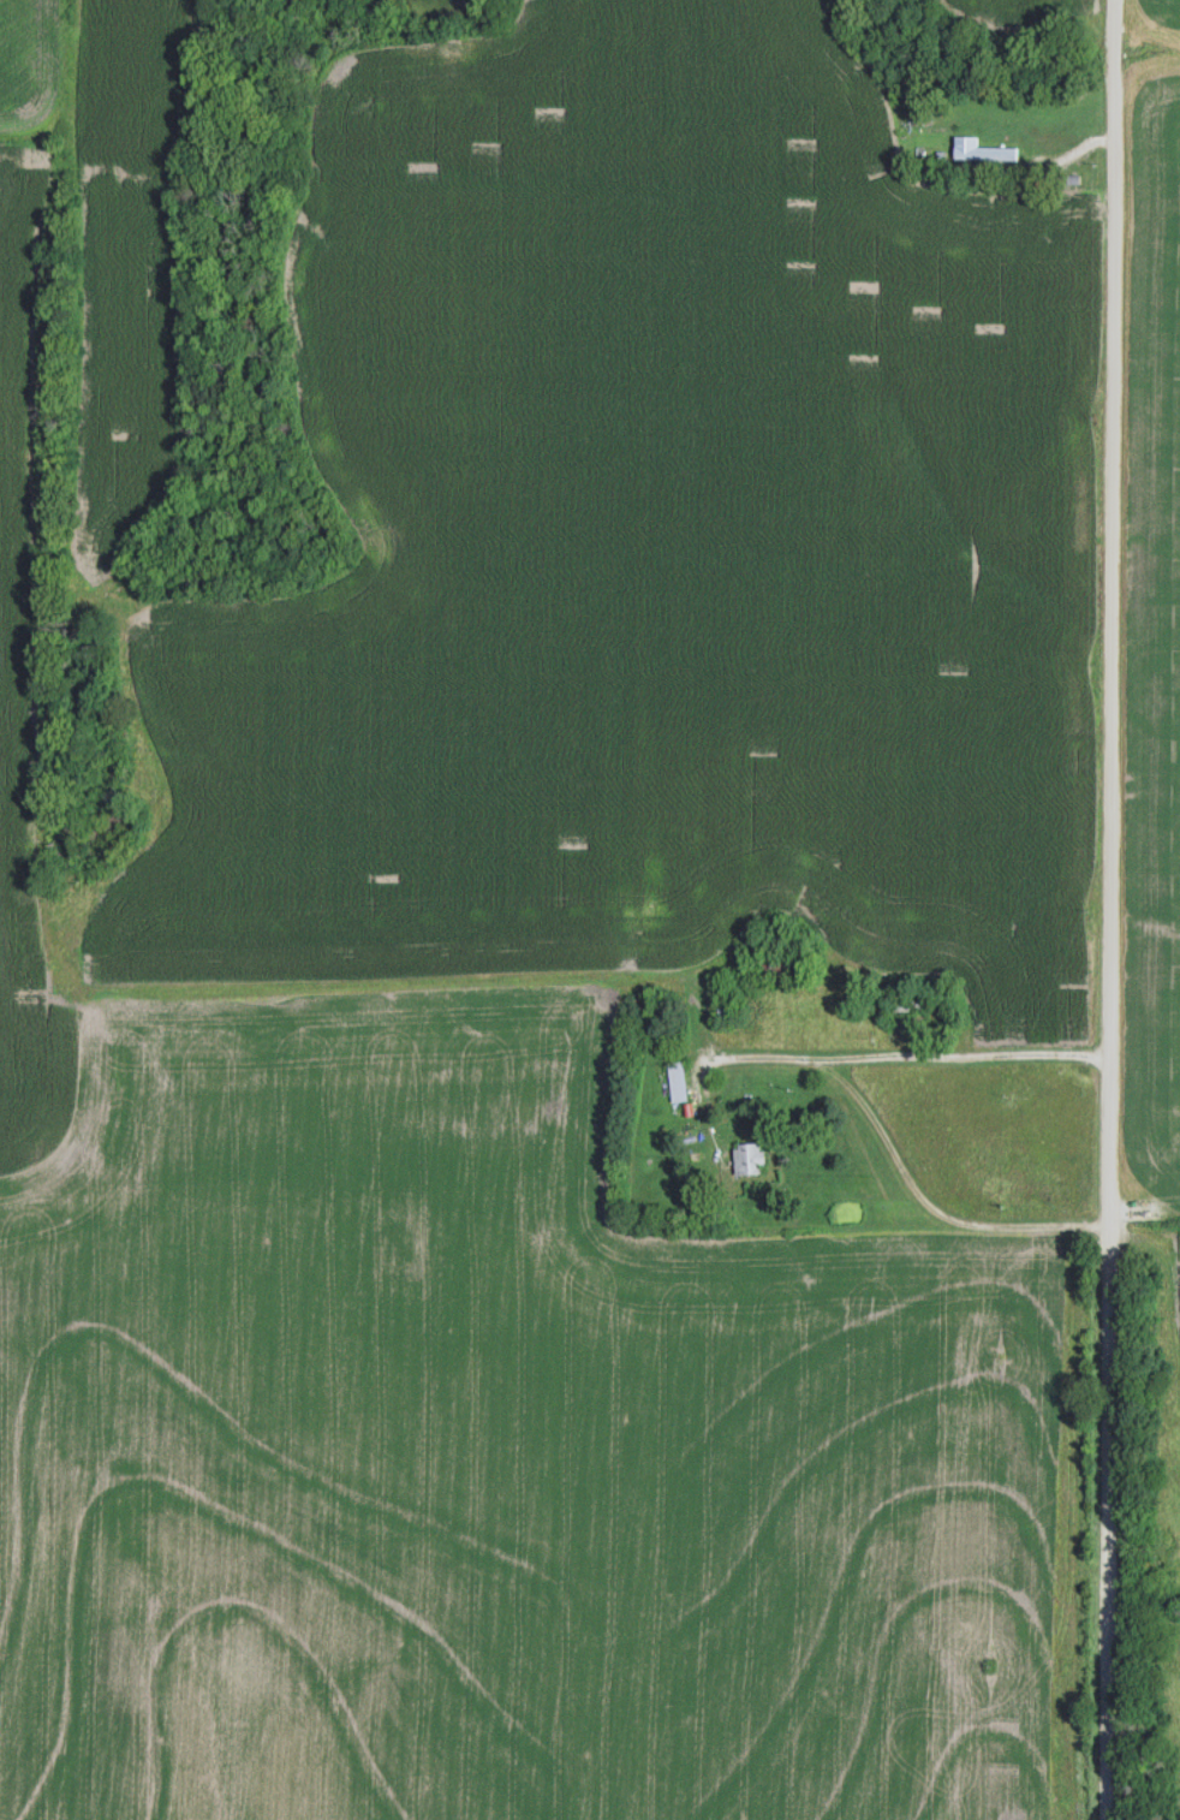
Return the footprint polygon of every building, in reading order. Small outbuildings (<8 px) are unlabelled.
[(1016,161),(1016,147),(954,147),(954,161),(1016,161)] [(672,1102),(689,1100),(685,1060),(668,1062),(672,1102)] [(735,1144),(735,1174),(762,1174),(762,1144),(735,1144)]
